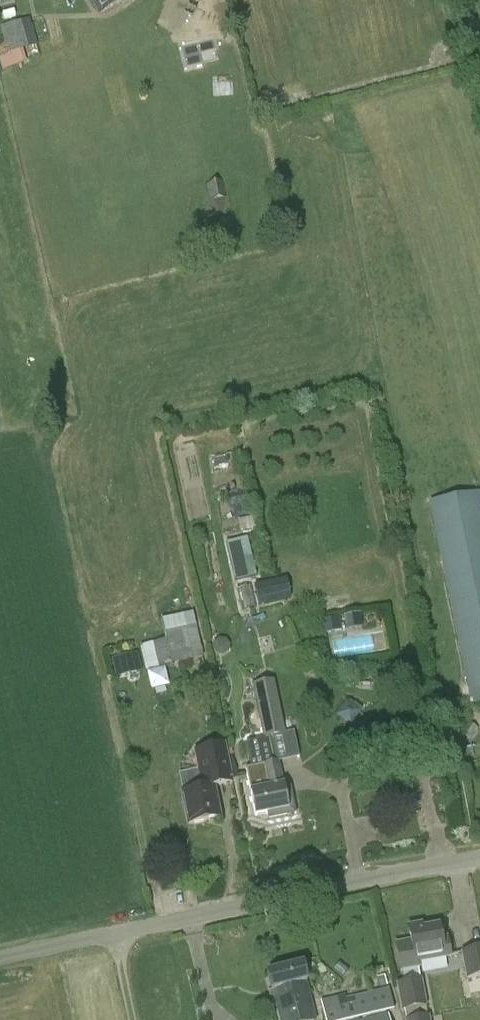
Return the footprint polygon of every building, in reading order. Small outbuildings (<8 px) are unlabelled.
[(101,13),(124,1),(123,0),(94,0),(101,13)] [(0,27),(0,28),(12,66),(26,62),(23,50),(29,48),(21,21),(0,27)] [(469,689),(479,687),(479,492),(430,504),(469,689)] [(234,581),(257,576),(248,538),(226,543),(234,581)] [(286,578),(253,586),(258,606),(291,599),(286,578)] [(339,617),(322,621),(324,634),(341,631),(339,617)] [(139,646),(145,671),(203,657),(195,625),(163,632),(165,640),(139,646)] [(139,651),(113,655),(116,675),(142,672),(139,651)] [(150,688),(169,685),(166,667),(147,670),(150,688)] [(245,743),(250,768),(246,769),(255,815),(288,809),(280,763),(299,759),(293,732),(284,733),(274,680),(251,685),(262,740),(245,743)] [(212,787),(232,783),(224,745),(205,750),(209,770),(180,776),(184,793),(182,794),(189,825),(219,818),(212,787)] [(404,1011),(405,1019),(430,1019),(429,1015),(427,1016),(418,969),(419,969),(418,964),(444,959),(444,958),(450,957),(446,939),(440,940),(438,927),(416,931),(413,927),(407,928),(410,942),(395,945),(400,973),(402,972),(404,984),(396,986),(402,1012),(404,1011)] [(479,977),(479,949),(461,953),(466,980),(479,977)] [(306,982),(308,982),(304,964),(265,974),(269,992),(272,991),(279,1019),(315,1019),(306,982)] [(320,1001),(325,1019),(353,1019),(394,1010),(389,988),(346,999),(345,995),(320,1001)]
